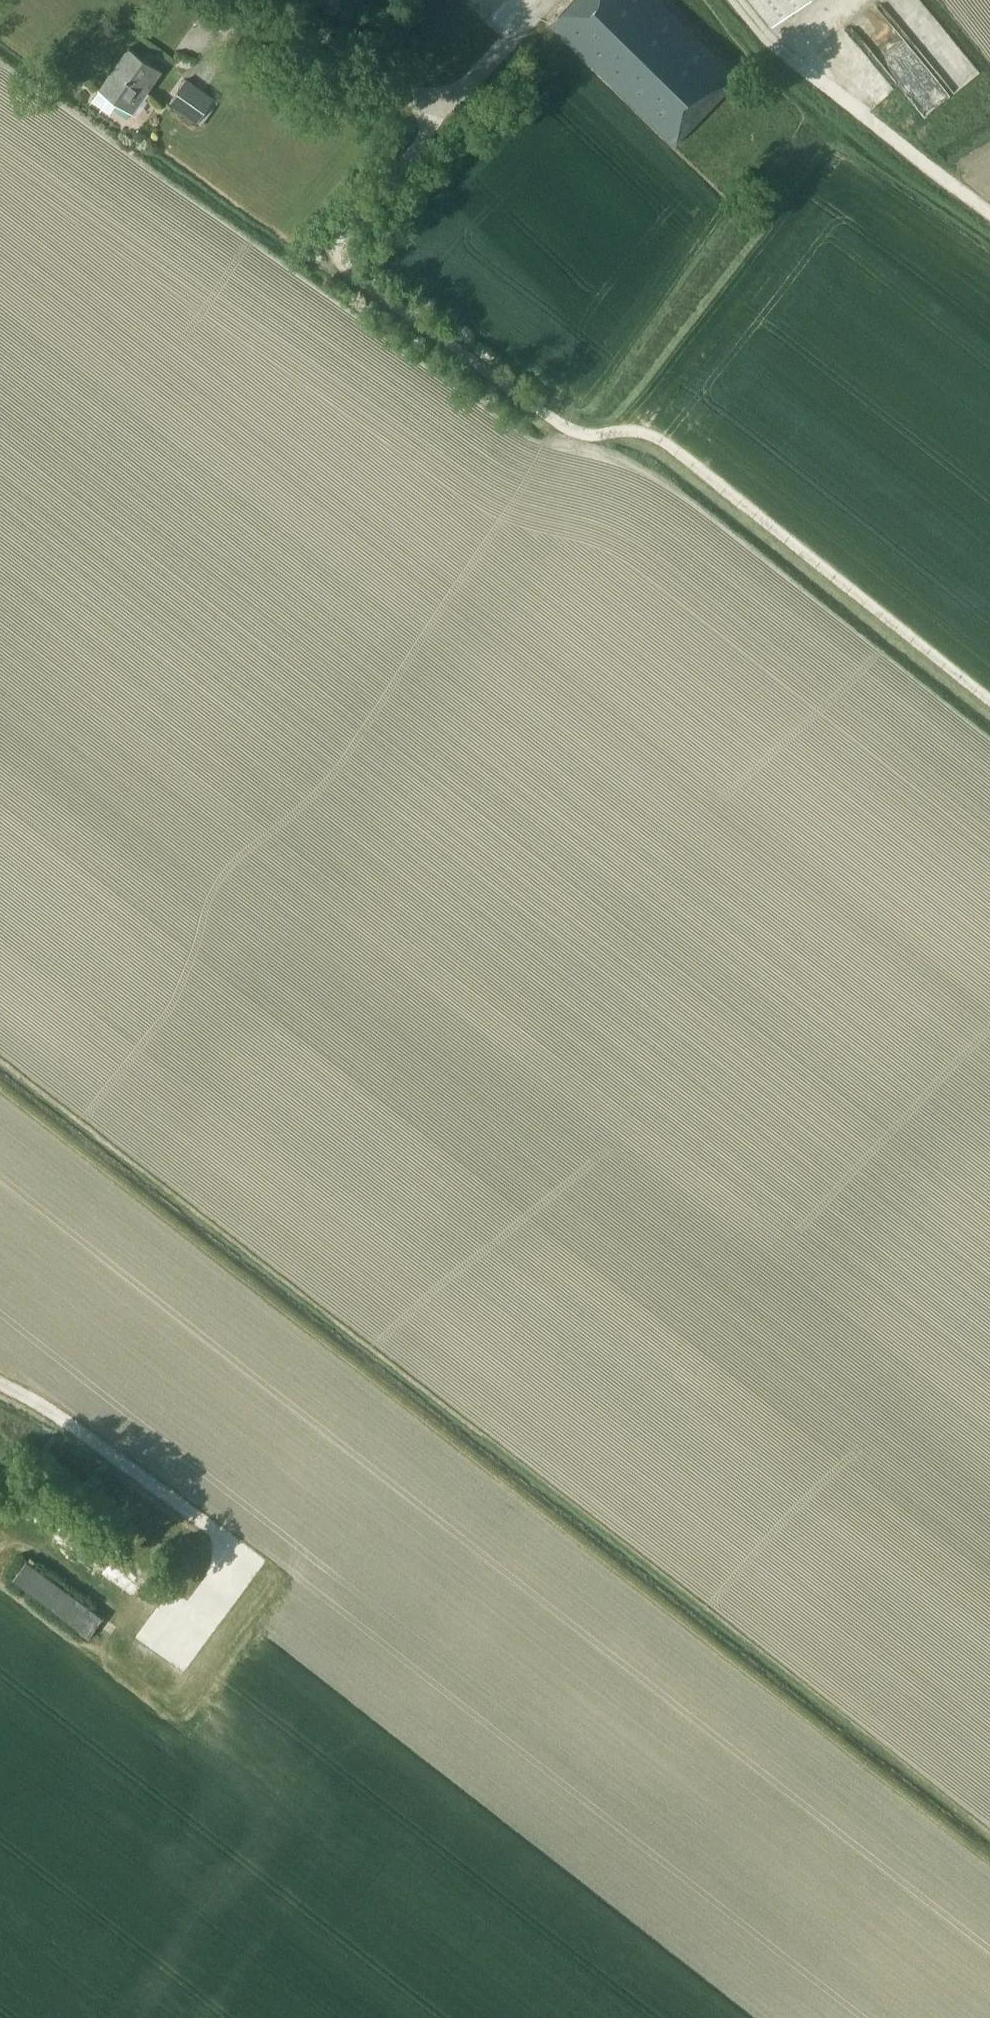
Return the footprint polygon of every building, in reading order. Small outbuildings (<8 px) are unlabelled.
[(669,0),(568,0),(548,20),(673,145),(743,74),(669,0)] [(771,25),(801,0),(750,0),(771,25)] [(164,72),(132,49),(102,90),(133,113),(164,72)] [(213,97),(186,78),(169,102),(202,124),(217,102),(212,99),(213,97)] [(13,1577),(88,1636),(103,1616),(27,1560),(13,1577)]
